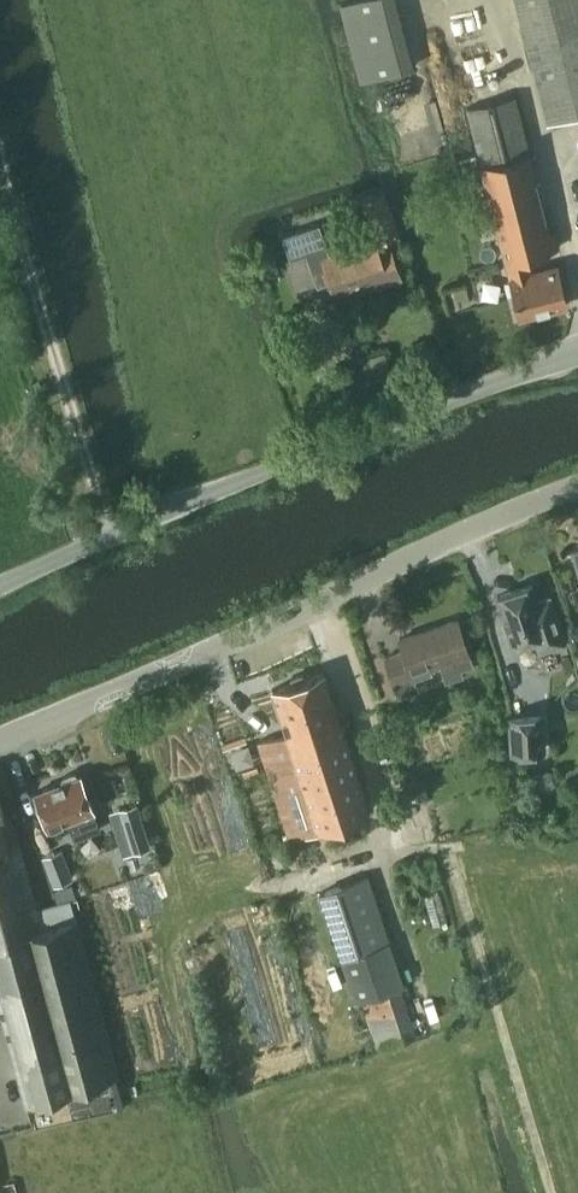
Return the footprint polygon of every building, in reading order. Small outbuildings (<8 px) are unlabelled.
[(334,3),(352,79),(409,65),(393,0),(347,0),(334,3)] [(577,110),(577,0),(516,0),(547,118),(577,110)] [(522,316),(567,305),(558,265),(531,272),(527,255),(558,247),(554,230),(549,231),(515,95),(470,106),(522,316)] [(361,198),(375,238),(328,253),(319,225),(284,236),(291,257),(307,251),(318,284),(332,279),(338,296),(398,276),(384,235),(398,231),(384,190),(361,198)] [(463,284),(441,290),(447,311),(468,306),(463,284)] [(497,595),(513,645),(533,638),(538,652),(564,643),(549,597),(537,601),(531,584),(497,595)] [(399,636),(403,649),(385,655),(397,693),(416,687),(413,676),(431,670),(429,666),(440,662),(446,678),(461,673),(458,667),(471,663),(457,618),(399,636)] [(290,836),(369,810),(324,671),(272,688),(286,731),(259,740),(290,836)] [(508,713),(510,751),(545,749),(543,710),(508,713)] [(549,770),(534,776),(540,790),(553,785),(555,784),(549,770)] [(60,782),(35,791),(48,827),(67,819),(74,839),(101,829),(79,774),(75,776),(71,773),(60,777),(60,782)] [(117,1075),(76,918),(40,927),(15,830),(8,832),(0,802),(0,1021),(20,1100),(117,1075)] [(136,804),(118,810),(131,853),(150,847),(136,804)] [(61,849),(41,857),(51,886),(71,878),(61,849)] [(400,985),(403,984),(367,874),(319,889),(341,956),(355,999),(360,998),(375,1048),(416,1035),(400,985)]
